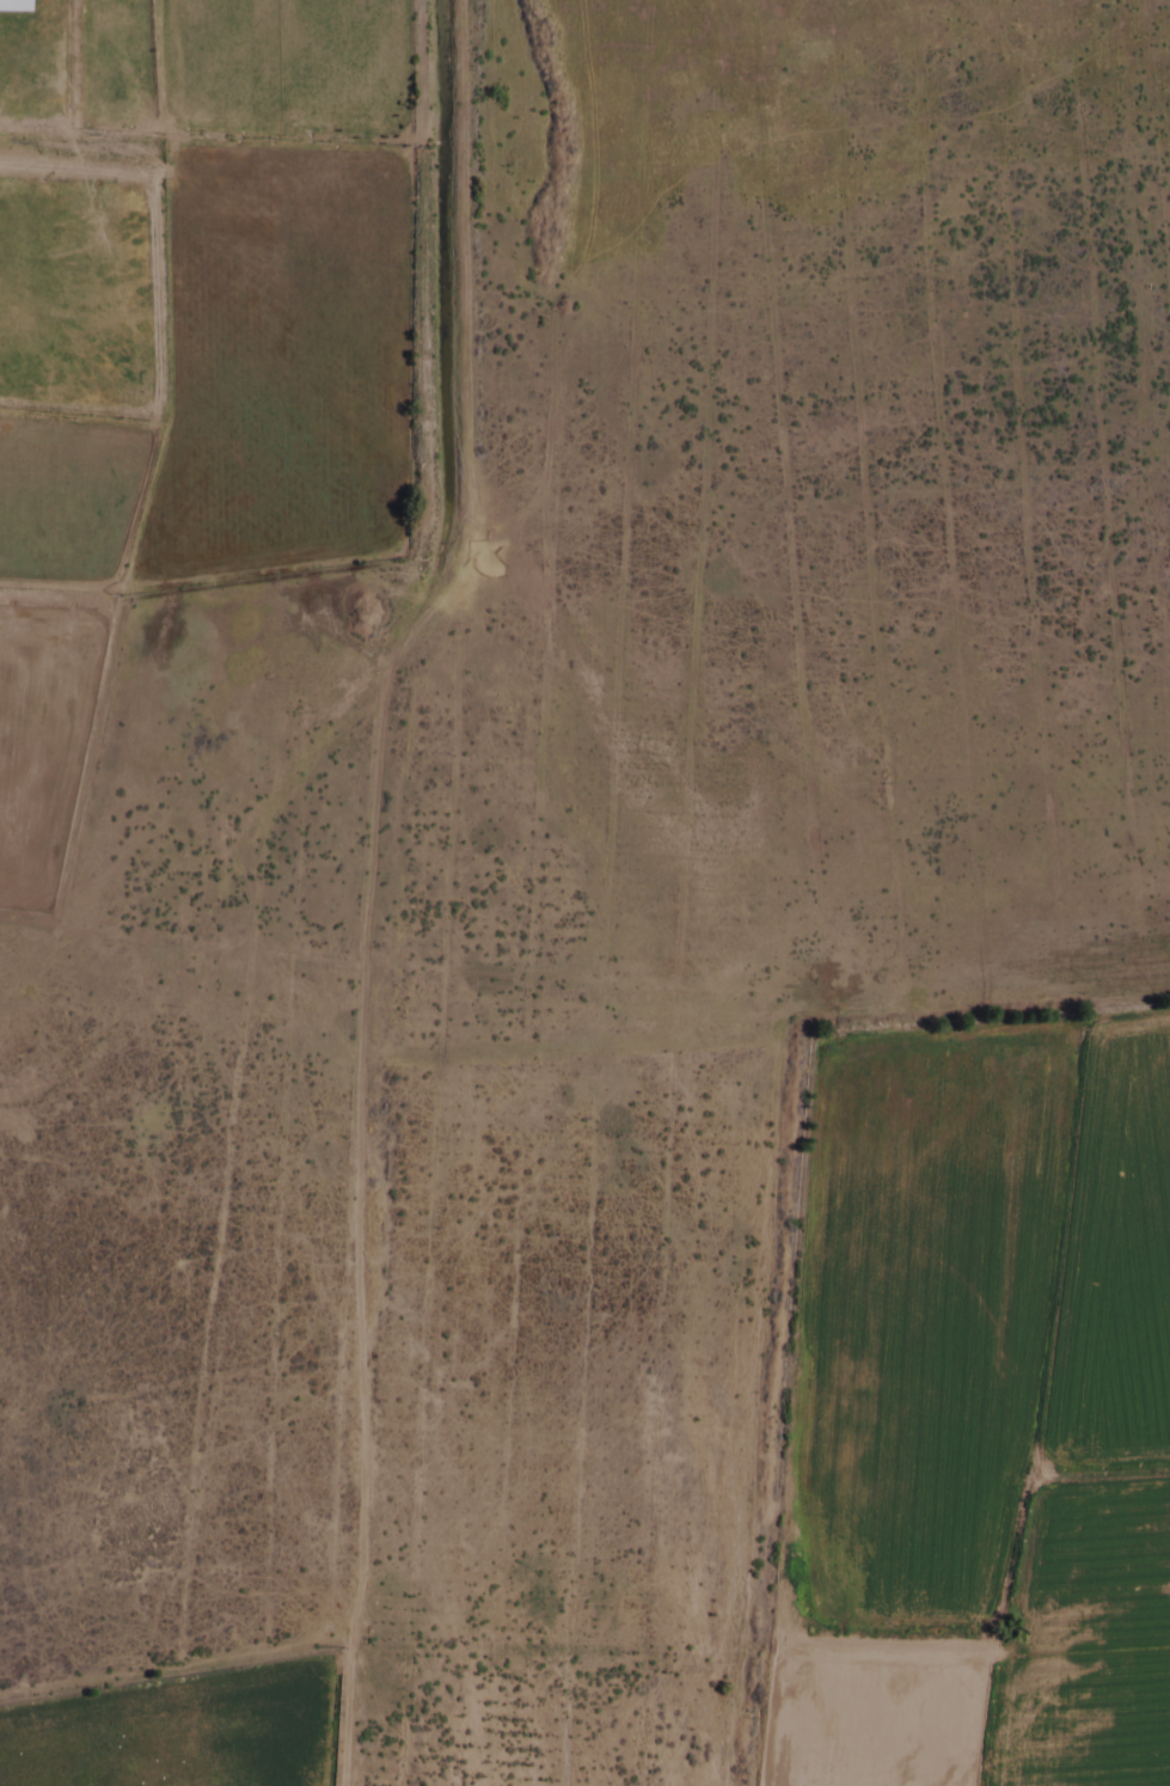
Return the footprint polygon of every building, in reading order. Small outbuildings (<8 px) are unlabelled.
[(21,0),(0,0),(0,15),(21,15),(21,0)]
